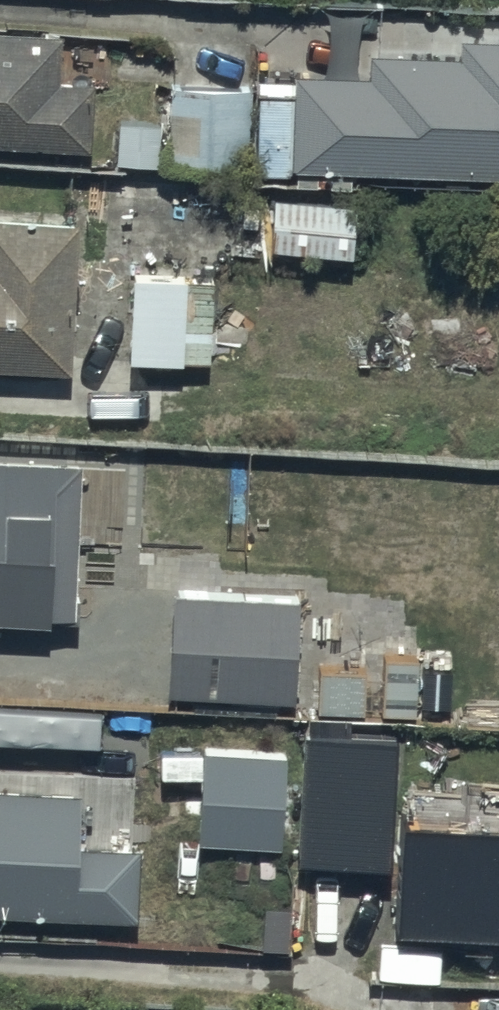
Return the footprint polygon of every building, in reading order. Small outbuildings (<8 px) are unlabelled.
[(0,22),(0,140),(90,143),(92,76),(59,75),(60,24),(0,22)] [(304,71),(300,171),(498,179),(498,38),(466,37),(465,54),(376,50),(375,74),(304,71)] [(254,84),(170,79),(166,159),(249,164),(254,84)] [(362,203),(277,197),(273,251),(358,257),(362,203)] [(68,371),(76,217),(0,213),(0,368),(68,371)] [(214,273),(131,272),(129,362),(213,363),(214,273)] [(0,454),(0,621),(46,622),(46,614),(74,615),(81,458),(0,454)] [(305,597),(169,592),(165,695),(302,700),(305,597)] [(399,746),(309,741),(301,867),(391,873),(399,746)] [(288,759),(204,753),(198,847),(281,852),(288,759)] [(0,789),(0,914),(142,918),(143,846),(83,845),(84,791),(0,789)] [(403,832),(397,938),(498,944),(498,837),(403,832)]
